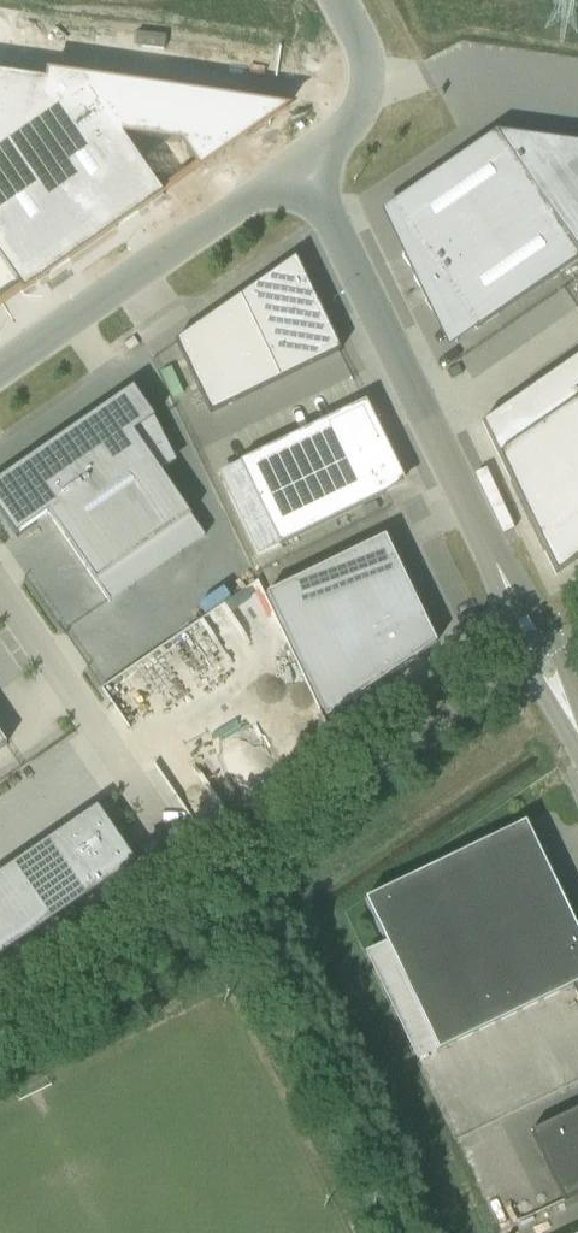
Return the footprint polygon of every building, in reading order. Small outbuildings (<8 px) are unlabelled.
[(18,288),(159,191),(121,136),(179,144),(197,170),(290,106),(193,93),(192,98),(170,95),(170,90),(44,72),(44,79),(0,73),(0,262),(18,288)] [(390,204),(418,245),(402,256),(416,277),(413,279),(428,299),(425,301),(441,325),(463,310),(477,330),(577,260),(577,158),(576,159),(566,143),(545,157),(531,136),(495,132),(390,204)] [(210,414),(340,351),(295,258),(175,341),(210,414)] [(515,400),(520,406),(488,428),(484,421),(483,422),(482,422),(481,422),(555,576),(577,560),(577,356),(515,400)] [(133,433),(153,418),(132,388),(0,479),(0,514),(15,535),(47,513),(95,582),(190,516),(133,433)] [(400,484),(380,443),(382,442),(363,403),(237,464),(277,546),(381,496),(380,494),(400,484)] [(436,644),(384,537),(266,594),(326,719),(349,703),(346,700),(377,679),(379,683),(436,644)] [(244,590),(225,603),(230,611),(249,598),(244,590)] [(135,863),(96,807),(9,867),(48,924),(135,863)] [(438,1052),(571,987),(577,1001),(577,933),(525,822),(364,900),(438,1052)] [(564,1201),(577,1194),(577,1108),(530,1131),(564,1201)]
